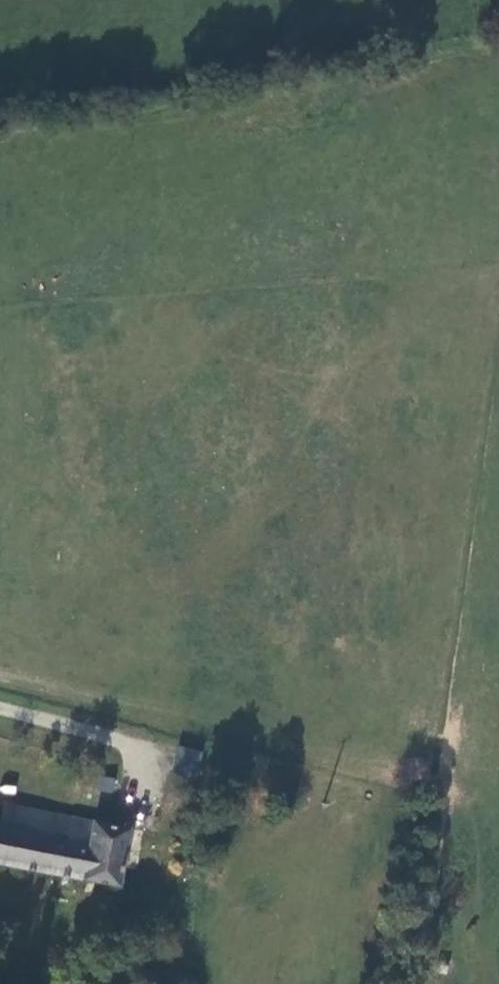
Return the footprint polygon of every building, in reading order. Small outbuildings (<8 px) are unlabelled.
[(197,776),(202,750),(178,745),(172,771),(197,776)] [(119,886),(129,828),(3,802),(0,825),(0,864),(119,886)]
